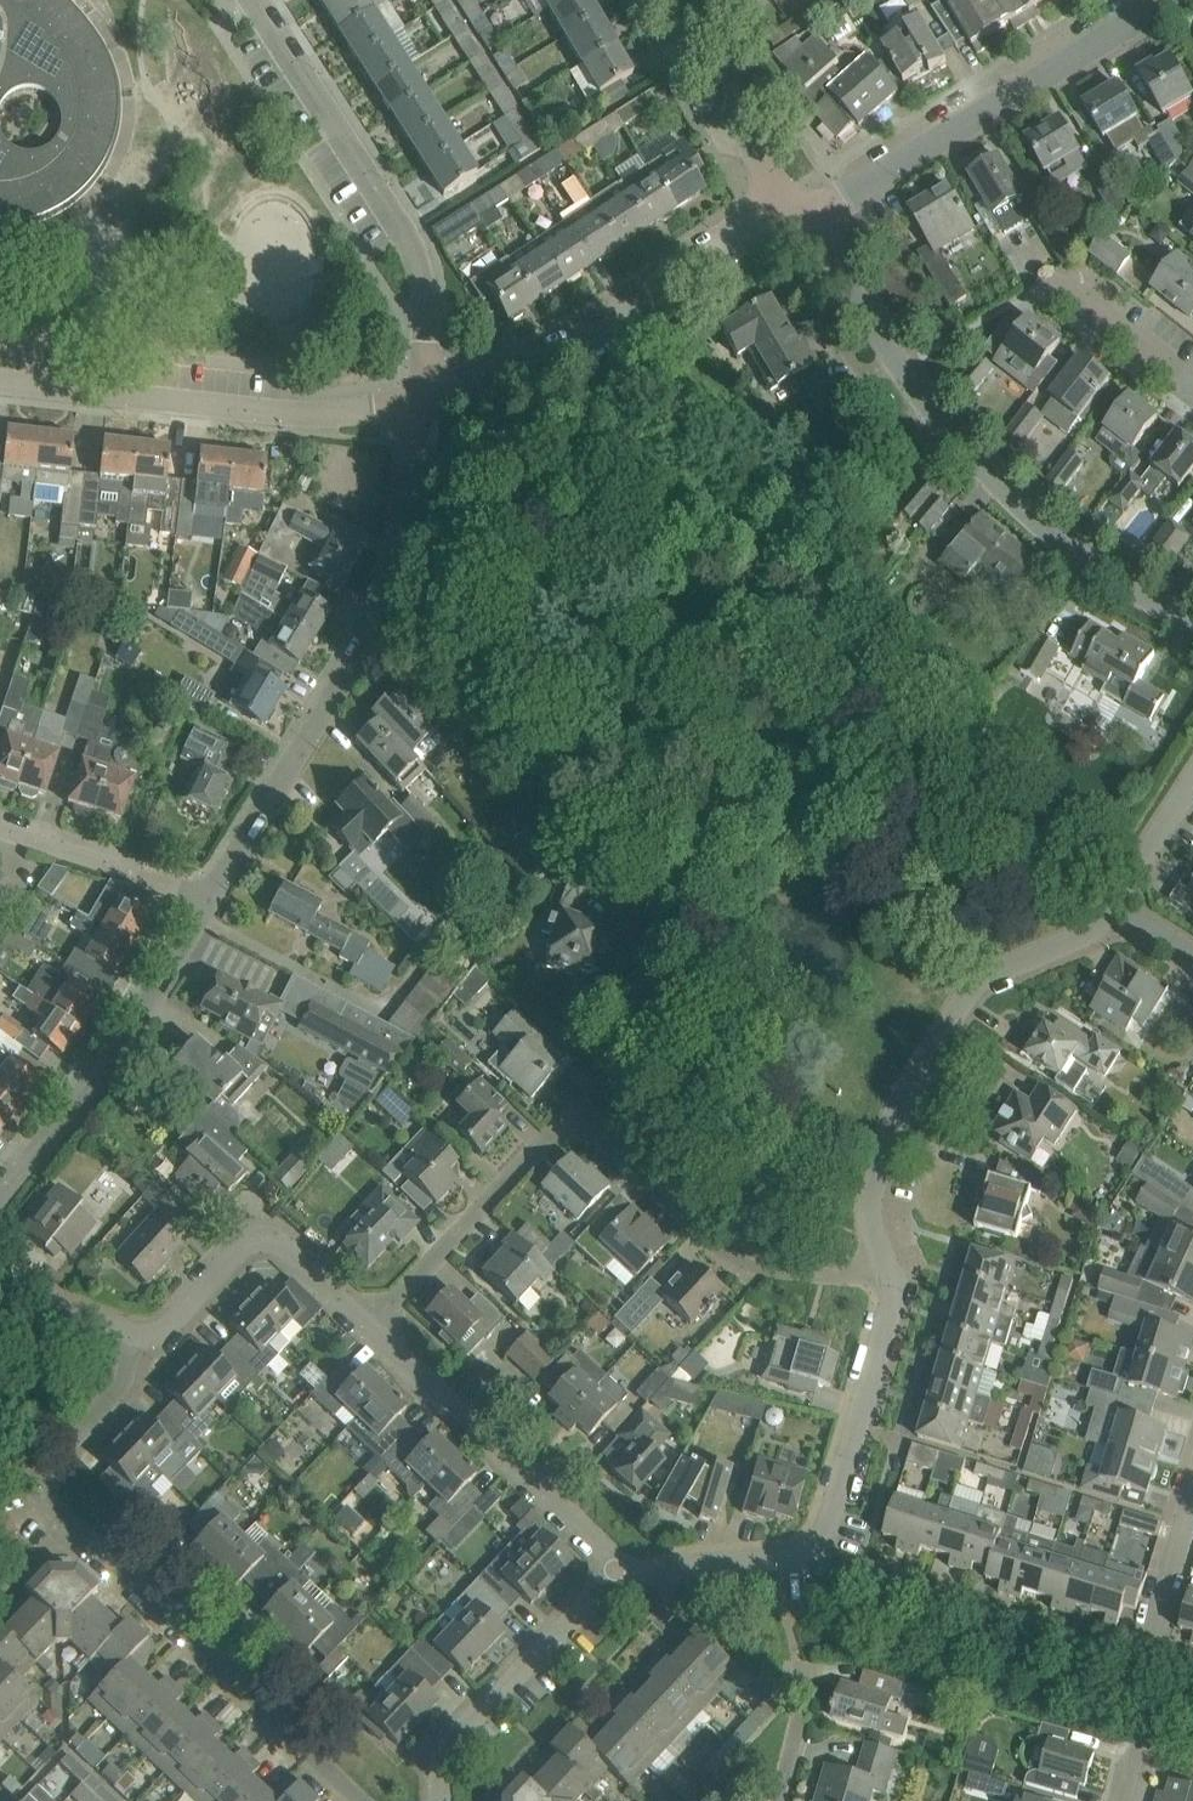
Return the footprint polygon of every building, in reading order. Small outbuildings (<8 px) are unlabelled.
[(116,87),(112,68),(100,45),(86,24),(70,4),(65,0),(0,0),(0,102),(1,100),(8,94),(11,92),(16,90),(23,88),(28,88),(32,89),(35,89),(38,90),(43,92),(46,94),(49,97),(53,101),(55,105),(58,110),(59,115),(59,121),(59,128),(56,136),(54,139),(52,143),(49,145),(45,149),(41,151),(35,153),(29,154),(23,154),(17,153),(11,150),(6,147),(1,142),(0,140),(0,224),(2,224),(25,221),(48,215),(65,205),(80,193),(93,179),(104,162),(112,145),(116,126),(118,106),(116,87)] [(322,5),(339,32),(371,12),(387,2),(386,0),(331,0),(322,5)] [(436,8),(447,1),(447,0),(431,0),(436,8)] [(469,19),(481,11),(474,0),(461,0),(458,2),(469,19)] [(550,9),(564,0),(545,0),(550,9)] [(550,9),(566,37),(599,17),(589,0),(564,0),(550,9)] [(838,5),(835,0),(825,0),(811,10),(817,19),(838,5)] [(911,10),(925,0),(904,0),(911,10)] [(985,38),(998,30),(979,0),(964,0),(952,7),(948,0),(945,0),(934,6),(933,7),(957,47),(958,46),(958,45),(968,39),(977,54),(990,46),(985,38)] [(1028,24),(1013,0),(979,0),(998,30),(1010,23),(1015,31),(1028,24)] [(1047,0),(1013,0),(1028,24),(1040,16),(1035,8),(1047,0)] [(436,8),(453,36),(465,28),(447,1),(436,8)] [(817,19),(811,10),(790,23),(795,32),(817,19)] [(481,11),(469,19),(480,36),(492,28),(481,11)] [(389,39),(371,12),(339,32),(357,59),(389,39)] [(599,17),(566,37),(583,64),(616,45),(599,17)] [(947,62),(934,41),(921,19),(904,29),(908,35),(901,39),(899,37),(883,47),(904,82),(920,72),(919,70),(926,66),(930,72),(947,62)] [(774,47),(794,33),(795,32),(790,23),(768,38),(774,47)] [(898,92),(882,74),(869,58),(844,51),(835,59),(829,51),(833,47),(816,27),(773,56),(782,66),(783,65),(803,88),(800,91),(816,110),(813,112),(837,140),(856,123),(859,126),(898,92)] [(469,63),(482,55),(465,28),(453,36),(469,63)] [(406,66),(389,39),(357,59),(374,86),(406,66)] [(616,45),(583,64),(600,93),(633,74),(616,45)] [(493,57),(504,73),(516,66),(505,49),(493,57)] [(469,63),(490,94),(502,86),(482,55),(469,63)] [(1151,93),(1164,115),(1192,98),(1192,97),(1170,58),(1155,67),(1153,63),(1138,72),(1151,93)] [(423,93),(406,66),(374,86),(391,113),(423,93)] [(515,90),(517,89),(527,83),(516,66),(504,73),(515,90)] [(1084,105),(1097,126),(1104,137),(1090,145),(1097,157),(1113,148),(1114,150),(1146,131),(1118,85),(1084,105)] [(480,100),(495,123),(516,109),(502,86),(490,94),(480,100)] [(650,91),(613,115),(622,128),(658,104),(650,91)] [(441,120),(423,93),(391,113),(409,140),(441,120)] [(534,94),(524,101),(522,102),(540,128),(552,121),(534,94)] [(516,109),(495,123),(492,125),(510,152),(508,153),(516,165),(541,149),(516,109)] [(622,128),(613,115),(585,133),(593,146),(622,128)] [(458,146),(441,120),(409,140),(426,167),(458,146)] [(1088,167),(1072,140),(1059,120),(1026,140),(1046,172),(1048,171),(1056,186),(1088,167)] [(1158,129),(1160,132),(1177,160),(1179,158),(1188,149),(1172,121),(1158,129)] [(1177,160),(1160,132),(1147,140),(1166,172),(1177,160)] [(582,153),(593,146),(585,133),(556,151),(561,158),(578,148),(582,153)] [(646,167),(674,210),(703,191),(693,176),(701,171),(683,143),(646,167)] [(476,174),(458,146),(426,167),(444,195),(476,174)] [(561,158),(556,151),(529,169),(538,182),(548,175),(544,169),(561,158)] [(969,174),(1005,234),(1033,217),(1028,208),(997,157),(996,158),(997,159),(971,175),(970,173),(969,174)] [(1177,160),(1166,172),(1179,183),(1192,194),(1192,173),(1189,170),(1192,167),(1179,158),(1177,160)] [(646,167),(645,166),(617,184),(647,228),(659,221),(664,223),(673,217),(673,211),(674,210),(646,167)] [(509,200),(538,182),(529,169),(500,187),(509,200)] [(1090,178),(1107,207),(1115,222),(1128,210),(1104,170),(1090,178)] [(647,228),(617,184),(589,201),(619,247),(647,228)] [(935,254),(956,241),(975,230),(948,186),(946,188),(949,193),(937,200),(934,195),(909,210),(935,254)] [(500,187),(470,206),(479,219),(509,200),(500,187)] [(1060,229),(1042,200),(1028,208),(1033,217),(1045,237),(1060,229)] [(619,247),(589,201),(571,213),(581,228),(571,235),(592,265),(619,247)] [(444,223),(456,242),(482,224),(479,219),(470,206),(444,223)] [(1180,226),(1192,237),(1192,211),(1180,226)] [(544,253),(564,283),(592,265),(571,235),(564,223),(536,241),(544,253)] [(1162,247),(1171,234),(1158,225),(1149,237),(1162,247)] [(1103,234),(1088,253),(1117,275),(1132,256),(1103,234)] [(516,271),(536,302),(564,283),(544,253),(516,271)] [(1177,256),(1153,287),(1191,318),(1192,316),(1192,269),(1177,256)] [(516,271),(507,258),(470,283),(482,302),(492,296),(508,321),(511,319),(515,320),(524,314),(525,309),(536,302),(516,271)] [(950,307),(967,297),(947,264),(930,274),(950,307)] [(777,386),(795,374),(816,362),(802,338),(796,342),(769,298),(735,319),(736,320),(721,329),(738,356),(753,347),(769,374),(763,378),(771,392),(778,388),(777,386)] [(995,363),(1035,394),(1049,377),(1039,370),(1060,343),(1030,319),(995,363)] [(952,389),(967,401),(994,370),(979,357),(952,389)] [(1068,434),(1094,400),(1109,381),(1081,358),(1050,397),(1053,400),(1042,414),(1068,434)] [(825,386),(809,395),(817,409),(833,400),(825,386)] [(1130,472),(1131,472),(1142,457),(1132,450),(1157,418),(1145,408),(1147,406),(1147,405),(1146,403),(1144,401),(1142,399),(1139,397),(1137,395),(1135,395),(1133,396),(1132,398),(1130,396),(1130,397),(1130,398),(1105,429),(1118,439),(1109,451),(1121,460),(1118,464),(1130,473),(1130,472)] [(1001,441),(1016,453),(1043,418),(1028,406),(1001,441)] [(31,519),(33,502),(41,433),(7,430),(1,482),(22,484),(20,499),(11,498),(9,517),(31,519)] [(77,541),(82,495),(65,493),(65,488),(68,488),(74,437),(41,433),(33,502),(63,506),(60,539),(77,541)] [(1131,472),(1130,472),(1130,473),(1108,501),(1124,513),(1141,490),(1152,498),(1166,479),(1179,489),(1192,471),(1192,446),(1178,434),(1152,468),(1142,481),(1131,472)] [(116,524),(128,525),(137,444),(103,441),(98,493),(119,496),(116,524)] [(128,525),(128,526),(141,527),(144,497),(165,499),(170,448),(137,444),(128,525)] [(198,476),(196,488),(194,502),(208,504),(205,528),(225,530),(228,506),(234,455),(220,454),(219,448),(207,446),(204,452),(200,451),(198,476)] [(1046,483),(1060,494),(1084,463),(1070,452),(1046,483)] [(267,459),(234,455),(228,506),(237,508),(262,511),(267,459)] [(940,490),(925,478),(910,497),(899,510),(928,534),(949,508),(935,496),(940,490)] [(80,526),(97,528),(100,499),(82,497),(80,526)] [(176,535),(179,506),(163,504),(160,533),(176,535)] [(192,540),(195,508),(179,506),(176,535),(175,538),(192,540)] [(271,527),(267,536),(258,556),(286,570),(287,568),(282,565),(289,549),(296,535),(319,546),(309,567),(344,585),(363,547),(283,506),(271,527)] [(1017,593),(1026,583),(1041,564),(982,515),(958,543),(941,563),(965,583),(981,563),(1017,593)] [(1171,522),(1162,534),(1147,554),(1167,568),(1190,537),(1171,522)] [(258,556),(253,553),(239,547),(223,580),(242,590),(258,556)] [(258,556),(242,590),(244,591),(242,595),(268,611),(315,639),(331,613),(327,610),(337,594),(309,580),(301,595),(294,607),(274,595),(279,586),(286,570),(258,556)] [(1175,571),(1187,580),(1192,572),(1192,565),(1184,559),(1175,571)] [(55,594),(69,595),(70,582),(57,580),(55,594)] [(74,596),(88,598),(89,584),(76,583),(74,596)] [(0,591),(0,608),(1,608),(1,602),(14,604),(15,592),(0,591)] [(179,610),(190,612),(192,593),(169,591),(168,609),(179,610)] [(22,592),(17,610),(31,614),(36,597),(22,592)] [(260,625),(277,635),(271,644),(263,639),(253,655),(278,670),(286,675),(294,662),(299,665),(315,639),(268,611),(242,595),(234,611),(231,616),(256,631),(260,625)] [(160,607),(155,615),(189,636),(197,621),(179,610),(168,609),(160,607)] [(190,612),(179,610),(197,621),(220,636),(230,617),(190,612)] [(1086,666),(1084,670),(1108,684),(1103,691),(1125,704),(1124,706),(1149,721),(1164,697),(1139,682),(1155,654),(1123,636),(1118,644),(1104,636),(1106,633),(1090,623),(1070,657),(1086,666)] [(1041,682),(1060,648),(1040,636),(1021,671),(1041,682)] [(253,655),(228,640),(219,654),(239,666),(219,699),(262,725),(263,724),(269,724),(275,714),(272,709),(282,692),(269,684),(278,670),(253,655)] [(116,655),(133,665),(142,651),(125,641),(116,655)] [(185,676),(176,692),(207,709),(216,694),(185,676)] [(16,712),(13,721),(11,720),(0,754),(0,789),(11,793),(15,789),(17,786),(19,787),(38,728),(42,716),(40,710),(24,705),(31,683),(14,677),(3,708),(16,712)] [(378,720),(420,763),(439,745),(442,747),(450,740),(420,708),(403,690),(397,696),(394,692),(371,714),(377,721),(378,720)] [(78,737),(95,743),(106,711),(110,697),(92,691),(87,705),(88,705),(78,737)] [(88,705),(87,705),(73,700),(63,732),(78,737),(88,705)] [(355,741),(372,759),(403,792),(426,770),(420,763),(378,720),(377,721),(355,741)] [(234,746),(194,727),(179,759),(197,768),(182,800),(215,817),(232,783),(219,777),(234,746)] [(49,732),(38,728),(19,787),(20,787),(18,790),(21,795),(32,799),(37,797),(38,793),(45,795),(63,741),(52,738),(49,732)] [(87,746),(75,780),(68,803),(75,805),(74,810),(76,814),(87,818),(92,816),(94,812),(113,755),(87,746)] [(120,821),(134,781),(136,781),(142,768),(131,762),(132,758),(130,753),(125,749),(120,748),(116,750),(113,755),(94,812),(120,821)] [(400,808),(401,807),(393,799),(392,800),(393,801),(389,806),(365,781),(362,783),(359,780),(347,791),(350,795),(349,796),(348,795),(348,796),(348,797),(343,802),(342,801),(342,802),(337,807),(344,814),(331,826),(353,850),(354,849),(361,856),(373,844),(374,845),(389,830),(408,849),(424,834),(400,808)] [(413,797),(401,807),(400,808),(424,834),(427,837),(439,826),(413,797)] [(539,885),(562,856),(533,824),(516,839),(538,863),(528,875),(539,885)] [(552,951),(547,966),(575,976),(577,971),(589,975),(593,973),(594,971),(598,972),(613,931),(567,915),(569,910),(576,901),(578,903),(598,879),(572,857),(552,882),(556,885),(549,909),(542,931),(552,935),(547,949),(552,951)] [(368,869),(354,883),(356,886),(396,924),(407,913),(409,911),(368,869)] [(269,913),(290,925),(307,933),(342,951),(339,957),(354,964),(348,976),(382,993),(395,968),(365,952),(370,942),(317,915),(323,902),(285,883),(269,913)] [(1190,892),(1179,885),(1170,899),(1192,914),(1192,887),(1190,892)] [(107,891),(96,910),(84,903),(78,913),(133,946),(150,917),(107,891)] [(35,940),(47,919),(32,910),(20,931),(35,940)] [(116,974),(133,946),(78,913),(70,926),(95,941),(86,957),(116,974)] [(12,931),(4,942),(17,951),(29,959),(38,947),(12,931)] [(1134,1021),(1144,1027),(1153,1014),(1166,993),(1145,980),(1148,974),(1119,956),(1109,972),(1116,977),(1110,986),(1108,984),(1091,1010),(1127,1033),(1134,1021)] [(433,965),(387,1026),(415,1040),(459,985),(433,965)] [(475,967),(464,981),(478,994),(490,981),(475,967)] [(20,971),(13,981),(29,991),(35,982),(20,971)] [(29,991),(28,992),(80,1029),(99,1002),(54,971),(46,984),(38,978),(35,982),(29,991)] [(275,1022),(280,1011),(283,1006),(270,999),(269,1001),(254,994),(255,992),(253,991),(252,994),(241,988),(242,986),(241,985),(240,986),(219,975),(201,1010),(223,1021),(220,1025),(250,1041),(263,1016),(275,1022)] [(80,1029),(28,992),(20,987),(12,998),(44,1020),(33,1037),(61,1056),(80,1029)] [(302,1022),(299,1028),(338,1048),(339,1047),(360,1059),(357,1064),(349,1060),(345,1062),(339,1074),(340,1079),(345,1082),(335,1101),(332,1103),(322,1096),(318,1101),(337,1115),(348,1123),(358,1110),(370,1095),(370,1094),(368,1093),(378,1075),(370,1071),(373,1066),(388,1074),(404,1053),(415,1040),(387,1026),(347,1004),(339,1019),(311,1004),(302,1022)] [(553,1045),(535,1029),(515,1010),(493,1033),(507,1046),(515,1038),(523,1045),(511,1057),(501,1048),(487,1064),(511,1085),(514,1082),(532,1098),(558,1070),(539,1053),(549,1043),(552,1046),(553,1045)] [(15,1041),(25,1028),(5,1014),(0,1020),(0,1030),(15,1041)] [(1027,1055),(1047,1069),(1059,1076),(1056,1081),(1074,1093),(1088,1072),(1071,1061),(1074,1057),(1105,1077),(1121,1053),(1097,1037),(1093,1042),(1080,1034),(1059,1020),(1053,1030),(1046,1026),(1027,1055)] [(268,1068),(258,1060),(238,1047),(226,1061),(224,1059),(220,1063),(195,1040),(172,1065),(212,1103),(205,1112),(232,1137),(233,1136),(235,1134),(236,1132),(238,1130),(238,1128),(239,1126),(239,1123),(239,1121),(239,1119),(238,1117),(237,1115),(236,1113),(235,1112),(234,1110),(233,1109),(231,1108),(229,1106),(230,1106),(231,1107),(268,1068)] [(460,1075),(472,1063),(447,1040),(435,1052),(460,1075)] [(20,1107),(41,1081),(14,1060),(1,1049),(0,1050),(0,1091),(20,1107)] [(457,1132),(464,1139),(482,1155),(508,1127),(497,1117),(507,1106),(479,1080),(456,1105),(470,1118),(457,1132)] [(373,1101),(404,1129),(417,1114),(386,1086),(373,1101)] [(1055,1145),(1077,1111),(1040,1088),(1031,1103),(1017,1094),(993,1131),(1005,1139),(1002,1144),(1023,1157),(1030,1162),(1045,1139),(1055,1145)] [(0,1091),(0,1131),(20,1107),(0,1091)] [(1180,1106),(1192,1115),(1192,1114),(1192,1099),(1187,1096),(1180,1106)] [(174,1145),(185,1156),(184,1157),(188,1161),(173,1178),(186,1190),(204,1206),(211,1197),(225,1210),(234,1200),(228,1195),(247,1173),(236,1163),(247,1151),(232,1137),(205,1112),(174,1145)] [(355,1146),(340,1132),(339,1133),(319,1159),(331,1171),(355,1146)] [(403,1173),(410,1180),(419,1188),(436,1205),(450,1192),(452,1193),(460,1184),(448,1173),(457,1163),(440,1146),(426,1133),(408,1151),(417,1159),(403,1173)] [(570,1156),(542,1186),(577,1220),(609,1186),(597,1174),(593,1178),(570,1156)] [(1044,1182),(1023,1172),(1001,1161),(995,1179),(990,1177),(975,1227),(986,1231),(985,1235),(1005,1241),(1006,1236),(1017,1240),(1022,1224),(1033,1217),(1027,1205),(1031,1191),(1041,1193),(1044,1182)] [(283,1165),(273,1175),(290,1191),(300,1181),(283,1165)] [(1170,1224),(1182,1206),(1174,1201),(1149,1185),(1137,1177),(1131,1186),(1143,1194),(1137,1203),(1170,1224)] [(1182,1206),(1191,1211),(1192,1208),(1192,1191),(1184,1185),(1174,1201),(1182,1206)] [(70,1257),(85,1238),(96,1225),(78,1210),(82,1205),(58,1186),(22,1231),(54,1257),(61,1249),(70,1257)] [(167,1220),(177,1210),(154,1189),(152,1187),(142,1198),(156,1211),(115,1256),(147,1284),(188,1239),(167,1220)] [(419,1222),(402,1206),(382,1187),(363,1207),(371,1215),(342,1245),(368,1269),(396,1238),(400,1242),(419,1222)] [(1072,1217),(1096,1229),(1104,1213),(1080,1201),(1072,1217)] [(625,1287),(634,1278),(669,1242),(632,1207),(615,1225),(602,1213),(586,1231),(574,1243),(574,1244),(597,1265),(603,1272),(606,1268),(625,1287)] [(1101,1227),(1119,1235),(1124,1225),(1120,1214),(1109,1209),(1101,1227)] [(1174,1228),(1161,1256),(1192,1271),(1192,1237),(1174,1228)] [(551,1269),(574,1244),(574,1243),(562,1232),(539,1258),(550,1268),(551,1269)] [(539,1258),(531,1250),(513,1234),(502,1246),(505,1249),(482,1274),(516,1304),(550,1268),(539,1258)] [(965,1278),(1007,1290),(1015,1263),(973,1251),(965,1278)] [(1161,1256),(1149,1284),(1192,1304),(1192,1271),(1161,1256)] [(648,1283),(615,1318),(611,1323),(627,1337),(663,1299),(691,1324),(699,1316),(702,1318),(717,1302),(714,1299),(722,1291),(694,1265),(683,1277),(678,1272),(662,1290),(659,1293),(648,1283)] [(1143,1282),(1127,1277),(1106,1270),(1103,1278),(1094,1275),(1090,1287),(1100,1290),(1136,1303),(1143,1282)] [(1053,1304),(1065,1308),(1074,1280),(1062,1276),(1053,1304)] [(1007,1290),(965,1278),(958,1304),(1013,1321),(1016,1310),(1002,1306),(1007,1290)] [(301,1331),(322,1309),(291,1279),(290,1280),(299,1288),(288,1300),(269,1281),(248,1303),(280,1333),(291,1321),(301,1331)] [(486,1338),(503,1321),(504,1320),(478,1295),(468,1305),(451,1289),(427,1314),(445,1330),(439,1336),(453,1349),(455,1346),(465,1356),(484,1336),(486,1338)] [(1147,1306),(1136,1303),(1100,1290),(1096,1300),(1112,1305),(1107,1320),(1139,1330),(1147,1306)] [(248,1342),(236,1354),(258,1376),(279,1355),(290,1343),(280,1333),(248,1303),(228,1323),(248,1342)] [(1005,1347),(1013,1321),(958,1304),(950,1331),(992,1343),(1005,1347)] [(1065,1308),(1053,1304),(1046,1330),(1058,1334),(1065,1308)] [(1171,1332),(1147,1325),(1138,1355),(1185,1369),(1192,1342),(1192,1339),(1171,1332)] [(786,1386),(788,1390),(801,1394),(806,1391),(815,1394),(818,1383),(830,1387),(839,1356),(827,1353),(830,1342),(820,1339),(818,1335),(812,1333),(811,1337),(783,1329),(774,1334),(764,1372),(769,1381),(786,1386)] [(1058,1334),(1046,1330),(1038,1357),(1045,1359),(1050,1360),(1058,1334)] [(992,1343),(950,1331),(942,1357),(984,1369),(992,1343)] [(505,1354),(534,1381),(555,1359),(526,1332),(505,1354)] [(238,1397),(258,1376),(236,1354),(224,1366),(205,1348),(185,1369),(216,1399),(228,1387),(238,1397)] [(579,1351),(573,1357),(568,1353),(548,1375),(560,1385),(548,1398),(560,1409),(554,1416),(562,1424),(606,1376),(579,1351)] [(691,1378),(693,1380),(707,1365),(694,1353),(690,1357),(669,1378),(683,1382),(687,1383),(691,1378)] [(1183,1375),(1185,1369),(1138,1355),(1129,1385),(1176,1399),(1178,1392),(1184,1394),(1189,1377),(1183,1375)] [(998,1374),(984,1369),(942,1357),(934,1383),(990,1400),(998,1374)] [(1050,1360),(1045,1359),(1039,1377),(1026,1373),(1024,1381),(1037,1385),(1049,1389),(1056,1362),(1050,1360)] [(338,1367),(321,1384),(311,1395),(334,1417),(344,1406),(357,1418),(385,1388),(364,1368),(352,1380),(338,1367)] [(216,1399),(185,1369),(165,1390),(184,1409),(172,1421),(195,1442),(215,1422),(204,1412),(216,1399)] [(1119,1399),(1120,1399),(1125,1380),(1093,1370),(1087,1389),(1091,1390),(1119,1399)] [(628,1396),(606,1376),(562,1424),(571,1432),(577,1424),(590,1436),(602,1423),(613,1433),(632,1412),(622,1402),(628,1396)] [(669,1378),(649,1401),(661,1411),(671,1400),(695,1405),(700,1386),(687,1383),(683,1382),(669,1378)] [(990,1400),(934,1383),(926,1410),(968,1422),(997,1431),(1005,1404),(990,1400)] [(1049,1389),(1037,1385),(1033,1396),(1028,1395),(1024,1410),(1034,1413),(1041,1415),(1049,1389)] [(406,1408),(385,1388),(357,1418),(369,1430),(359,1440),(381,1462),(408,1434),(395,1420),(406,1408)] [(1115,1414),(1119,1399),(1091,1390),(1087,1406),(1115,1414)] [(709,1408),(761,1421),(766,1404),(719,1391),(709,1408)] [(1034,1413),(1024,1410),(1022,1409),(1014,1436),(1026,1439),(1034,1413)] [(960,1449),(968,1422),(926,1410),(918,1437),(960,1449)] [(642,1411),(634,1419),(618,1437),(630,1448),(611,1469),(636,1492),(664,1461),(654,1452),(669,1436),(642,1411)] [(1096,1444),(1110,1448),(1157,1462),(1167,1428),(1144,1421),(1120,1414),(1113,1439),(1098,1435),(1096,1444)] [(121,1435),(153,1465),(155,1467),(154,1468),(162,1476),(165,1479),(181,1463),(185,1467),(202,1450),(195,1442),(172,1421),(167,1415),(155,1428),(141,1415),(121,1435)] [(412,1499),(426,1485),(455,1455),(434,1435),(422,1447),(408,1434),(381,1462),(387,1468),(404,1483),(408,1495),(412,1499)] [(155,1467),(153,1465),(121,1435),(101,1457),(120,1475),(109,1487),(100,1478),(99,1479),(140,1518),(160,1497),(150,1487),(162,1476),(154,1468),(155,1467)] [(1026,1439),(1014,1436),(1011,1448),(1022,1451),(1026,1439)] [(940,1452),(913,1444),(907,1463),(930,1470),(934,1472),(937,1462),(940,1452)] [(1156,1464),(1157,1462),(1110,1448),(1104,1471),(1089,1467),(1082,1490),(1096,1494),(1119,1500),(1119,1501),(1140,1507),(1145,1493),(1147,1494),(1151,1480),(1155,1478),(1158,1468),(1156,1464)] [(1040,1464),(1044,1452),(1032,1449),(1025,1472),(1051,1480),(1054,1468),(1040,1464)] [(940,1452),(937,1462),(951,1467),(954,1457),(940,1452)] [(476,1475),(455,1455),(426,1485),(438,1496),(428,1507),(445,1523),(436,1533),(442,1539),(452,1529),(472,1508),(479,1501),(464,1487),(476,1475)] [(717,1523),(723,1500),(733,1467),(716,1462),(712,1473),(682,1456),(655,1503),(677,1515),(686,1501),(690,1503),(688,1507),(695,1511),(697,1507),(702,1510),(699,1518),(717,1523)] [(372,1459),(363,1469),(369,1475),(378,1465),(372,1459)] [(806,1473),(783,1466),(758,1459),(743,1512),(760,1518),(762,1512),(792,1521),(806,1473)] [(378,1465),(369,1475),(375,1481),(387,1468),(381,1462),(378,1465)] [(975,1474),(989,1479),(992,1469),(978,1464),(975,1474)] [(992,1469),(989,1479),(1004,1483),(1007,1473),(992,1469)] [(1027,1491),(1042,1495),(1045,1485),(1031,1481),(1027,1491)] [(1057,1500),(1060,1490),(1045,1485),(1042,1495),(1057,1500)] [(897,1550),(908,1554),(922,1507),(926,1495),(899,1487),(884,1536),(899,1541),(897,1550)] [(490,1489),(479,1501),(472,1508),(483,1518),(501,1499),(490,1489)] [(981,1505),(961,1571),(972,1574),(974,1565),(989,1569),(1007,1513),(1011,1502),(985,1493),(981,1505)] [(214,1568),(242,1538),(230,1526),(240,1516),(217,1494),(207,1504),(190,1522),(204,1535),(192,1547),(214,1568)] [(937,1512),(922,1507),(908,1554),(919,1557),(922,1548),(937,1553),(955,1497),(954,1497),(953,1498),(942,1495),(937,1512)] [(949,1567),(961,1571),(981,1505),(955,1497),(937,1553),(952,1558),(949,1567)] [(1095,1512),(1098,1502),(1083,1497),(1080,1507),(1095,1512)] [(1113,1506),(1098,1502),(1095,1512),(1110,1517),(1113,1506)] [(335,1518),(353,1534),(364,1523),(347,1506),(335,1518)] [(1164,1522),(1140,1515),(1124,1510),(1120,1525),(1136,1530),(1159,1537),(1164,1522)] [(531,1513),(517,1527),(522,1532),(511,1544),(551,1583),(571,1562),(557,1548),(562,1543),(531,1513)] [(1034,1521),(1007,1513),(989,1569),(986,1579),(1002,1584),(999,1593),(1010,1596),(1029,1536),(1034,1521)] [(1063,1613),(1078,1566),(1085,1543),(1059,1535),(1056,1544),(1040,1595),(1055,1600),(1052,1610),(1063,1613)] [(1056,1544),(1029,1536),(1010,1596),(1021,1600),(1024,1590),(1040,1595),(1056,1544)] [(254,1549),(242,1538),(214,1568),(235,1588),(246,1575),(260,1589),(287,1561),(264,1539),(254,1549)] [(477,1580),(505,1606),(519,1592),(531,1604),(551,1583),(511,1544),(499,1557),(477,1580)] [(283,1634),(312,1604),(299,1592),(309,1582),(287,1561),(260,1589),(274,1602),(262,1614),(283,1634)] [(1124,1606),(1130,1589),(1135,1571),(1107,1562),(1104,1574),(1092,1612),(1108,1617),(1105,1626),(1117,1630),(1124,1606)] [(1077,1607),(1092,1612),(1104,1574),(1078,1566),(1063,1613),(1074,1617),(1077,1607)] [(79,1671),(89,1660),(120,1628),(90,1599),(97,1591),(76,1570),(46,1571),(25,1593),(33,1600),(5,1631),(37,1662),(47,1672),(54,1665),(44,1655),(55,1644),(62,1643),(63,1667),(70,1667),(69,1643),(71,1643),(82,1654),(72,1664),(79,1671)] [(1135,1571),(1130,1589),(1142,1592),(1147,1575),(1135,1571)] [(444,1615),(484,1653),(504,1632),(492,1621),(505,1606),(477,1580),(444,1615)] [(1190,1591),(1179,1628),(1192,1632),(1192,1582),(1190,1591)] [(1136,1610),(1142,1592),(1130,1589),(1124,1606),(1136,1610)] [(324,1616),(312,1604),(283,1634),(304,1654),(316,1642),(330,1656),(338,1648),(357,1628),(334,1606),(324,1616)] [(444,1615),(410,1650),(438,1677),(452,1663),(464,1674),(484,1653),(444,1615)] [(128,1620),(120,1628),(89,1660),(108,1678),(136,1649),(146,1659),(156,1648),(128,1620)] [(679,1653),(720,1691),(738,1671),(687,1623),(677,1633),(688,1643),(679,1653)] [(18,1681),(37,1662),(5,1631),(0,1627),(0,1663),(18,1681)] [(329,1678),(346,1660),(348,1658),(338,1648),(330,1656),(318,1668),(329,1678)] [(136,1649),(108,1678),(108,1679),(88,1700),(108,1718),(146,1678),(136,1669),(146,1659),(136,1649)] [(410,1650),(377,1685),(416,1723),(437,1702),(425,1691),(438,1677),(410,1650)] [(702,1710),(720,1691),(679,1653),(670,1663),(659,1653),(650,1662),(702,1710)] [(652,1681),(643,1691),(684,1729),(702,1710),(650,1662),(642,1671),(652,1681)] [(20,1721),(39,1701),(18,1681),(0,1663),(0,1701),(20,1721)] [(891,1698),(901,1701),(907,1683),(864,1671),(859,1687),(843,1682),(835,1705),(833,1705),(831,1709),(834,1710),(832,1717),(881,1731),(882,1731),(904,1738),(909,1720),(887,1713),(891,1698)] [(146,1678),(108,1718),(127,1736),(175,1686),(166,1677),(156,1687),(146,1678)] [(416,1723),(377,1685),(365,1698),(360,1692),(346,1706),(378,1736),(383,1731),(395,1744),(416,1723)] [(127,1736),(146,1754),(184,1714),(174,1705),(184,1694),(175,1686),(127,1736)] [(983,1690),(971,1686),(967,1698),(979,1702),(983,1690)] [(666,1748),(684,1729),(643,1691),(634,1701),(623,1691),(615,1700),(666,1748)] [(607,1729),(648,1768),(666,1748),(615,1700),(606,1710),(616,1719),(607,1729)] [(749,1720),(759,1728),(777,1708),(768,1700),(749,1720)] [(3,1739),(20,1721),(0,1701),(0,1737),(3,1739)] [(146,1754),(165,1772),(213,1722),(204,1713),(194,1724),(184,1714),(146,1754)] [(550,1749),(558,1756),(591,1787),(609,1767),(579,1740),(588,1730),(577,1720),(550,1749)] [(184,1791),(222,1750),(212,1741),(222,1731),(213,1722),(165,1772),(184,1791)] [(1071,1732),(1043,1723),(1038,1739),(1050,1742),(1041,1773),(1036,1771),(1031,1773),(1027,1777),(1026,1784),(1070,1797),(1074,1783),(1085,1786),(1094,1754),(1067,1745),(1071,1732)] [(630,1787),(648,1768),(607,1729),(598,1739),(588,1730),(579,1740),(609,1767),(630,1787)] [(76,1751),(85,1741),(76,1733),(69,1741),(77,1749),(76,1750),(76,1751)] [(732,1738),(714,1756),(723,1765),(741,1747),(732,1738)] [(85,1741),(76,1751),(95,1768),(104,1758),(85,1741)] [(889,1749),(866,1742),(856,1775),(827,1766),(817,1800),(870,1800),(873,1791),(884,1794),(896,1751),(889,1749)] [(45,1765),(55,1754),(48,1747),(38,1758),(45,1765)] [(194,1800),(210,1800),(251,1758),(242,1749),(232,1760),(222,1750),(184,1791),(194,1800)] [(89,1775),(78,1764),(68,1754),(60,1763),(81,1784),(89,1775)] [(584,1794),(591,1800),(597,1800),(601,1797),(591,1787),(558,1756),(529,1787),(521,1780),(501,1800),(577,1800),(584,1794)] [(724,1766),(723,1765),(714,1756),(701,1768),(711,1778),(724,1766)] [(965,1756),(961,1770),(990,1779),(994,1764),(965,1756)] [(210,1800),(246,1800),(260,1787),(250,1777),(260,1767),(251,1758),(210,1800)] [(99,1800),(105,1800),(110,1795),(100,1785),(89,1775),(81,1784),(99,1800)] [(279,1786),(289,1795),(284,1800),(316,1800),(289,1775),(279,1786)] [(10,1777),(2,1786),(15,1798),(23,1789),(10,1777)] [(1170,1780),(1164,1800),(1192,1800),(1192,1787),(1170,1780)] [(993,1781),(989,1794),(1004,1799),(1008,1785),(993,1781)] [(683,1800),(690,1800),(699,1791),(691,1784),(679,1797),(683,1800)] [(260,1787),(246,1800),(284,1800),(289,1795),(279,1786),(270,1796),(260,1787)] [(37,1787),(28,1796),(23,1800),(52,1800),(37,1787)]
